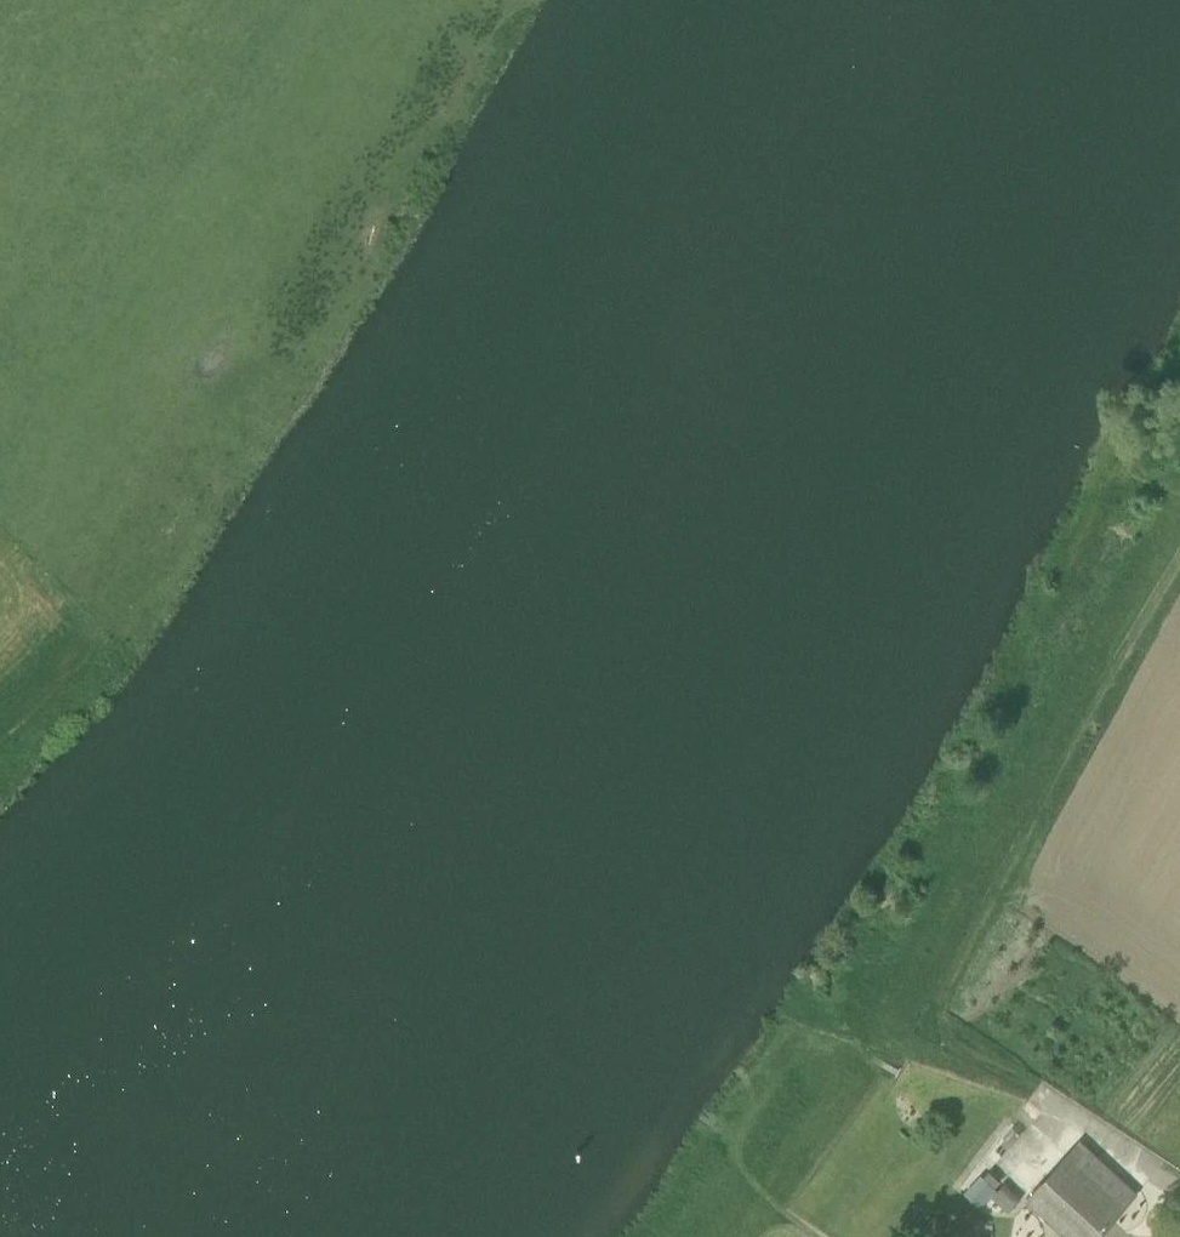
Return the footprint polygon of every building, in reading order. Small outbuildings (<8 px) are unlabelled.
[(1138,1193),(1081,1140),(1068,1155),(1028,1198),(1069,1236),(1097,1236),(1138,1193)] [(987,1200),(1004,1181),(988,1166),(970,1185),(987,1200)] [(1006,1183),(993,1198),(1009,1212),(1022,1198),(1006,1183)]
